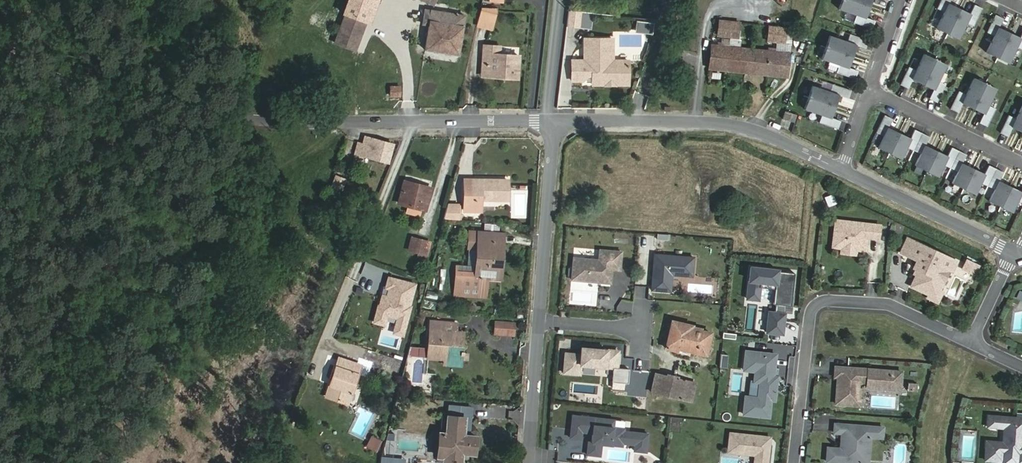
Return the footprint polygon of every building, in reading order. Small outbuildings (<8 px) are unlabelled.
[(373,0),(347,0),(343,13),(346,14),(335,43),(355,50),(373,0)] [(848,0),(842,0),(838,10),(856,16),(853,23),(872,30),(874,22),(865,19),(862,18),(866,6),(848,0)] [(946,35),(958,12),(946,6),(948,4),(950,0),(941,0),(936,9),(943,12),(935,29),(946,35)] [(431,10),(428,26),(424,50),(458,55),(465,16),(453,14),(454,8),(435,5),(434,10),(431,10)] [(958,12),(946,35),(958,40),(966,23),(973,27),(981,9),(974,5),(969,14),(970,14),(969,17),(958,12)] [(421,25),(428,26),(431,10),(424,9),(421,25)] [(579,27),(581,11),(568,10),(566,25),(579,27)] [(479,12),(476,26),(491,29),(495,15),(479,12)] [(590,28),(592,13),(582,12),(581,27),(590,28)] [(985,53),(996,59),(1007,36),(996,30),(998,28),(1002,19),(995,15),(986,33),(993,36),(985,53)] [(737,37),(739,23),(719,20),(717,35),(737,37)] [(653,23),(637,22),(637,32),(652,33),(653,23)] [(786,28),(769,26),(767,40),(784,42),(786,28)] [(996,59),(1008,64),(1016,47),(1021,50),(1021,33),(1019,38),(1020,38),(1019,41),(1007,36),(996,59)] [(829,37),(825,48),(849,56),(853,45),(856,46),(865,49),(868,41),(849,35),(846,43),(829,37)] [(571,60),(571,80),(582,80),(587,74),(587,72),(591,72),(591,80),(628,80),(628,59),(612,59),(612,37),(584,38),(584,59),(571,60)] [(786,76),(789,53),(711,45),(708,68),(786,76)] [(507,75),(507,79),(517,79),(519,56),(499,54),(499,47),(483,46),(482,54),(486,54),(485,73),(507,75)] [(849,56),(825,48),(821,60),(838,66),(836,73),(855,80),(857,72),(848,68),(848,69),(845,68),(849,56)] [(480,77),(507,79),(507,75),(485,73),(486,54),(482,54),(480,77)] [(923,82),(934,60),(923,54),(915,71),(908,67),(899,85),(907,89),(911,80),(912,77),(923,82)] [(934,60),(923,82),(934,88),(933,90),(928,99),(936,103),(945,85),(937,82),(946,65),(934,60)] [(973,106),(984,84),(973,78),(965,95),(958,92),(949,109),(957,113),(961,104),(962,101),(973,106)] [(996,89),(984,84),(973,106),(984,112),(983,115),(983,114),(978,123),(986,127),(995,109),(988,106),(996,89)] [(807,98),(832,106),(836,95),(838,96),(848,100),(850,91),(830,85),(828,92),(810,87),(807,98)] [(400,96),(400,86),(390,86),(389,96),(400,96)] [(832,106),(807,98),(803,109),(821,116),(818,123),(837,130),(840,122),(831,118),(831,119),(828,118),(832,106)] [(1015,119),(1008,116),(999,133),(1007,137),(1011,128),(1012,125),(1021,130),(1021,105),(1015,119)] [(983,114),(983,115),(984,112),(973,106),(972,109),(983,114)] [(783,127),(793,129),(797,113),(787,111),(783,127)] [(877,148),(889,154),(897,136),(892,133),(893,131),(887,128),(892,119),(884,116),(876,133),(883,136),(877,148)] [(897,136),(889,154),(900,159),(906,148),(913,151),(921,134),(914,130),(910,139),(904,136),(903,139),(897,136)] [(926,171),(934,154),(929,151),(930,148),(925,146),(929,137),(921,134),(913,151),(920,154),(914,166),(926,171)] [(358,143),(355,153),(387,162),(393,144),(365,136),(362,144),(358,143)] [(934,154),(926,171),(937,177),(943,165),(950,168),(958,151),(951,148),(947,156),(941,154),(940,156),(934,154)] [(962,163),(966,155),(958,151),(950,168),(957,172),(952,183),(963,189),(972,171),(966,169),(967,166),(962,163)] [(972,171),(963,189),(974,194),(980,183),(987,186),(996,169),(988,165),(984,174),(978,171),(977,174),(972,171)] [(337,175),(347,178),(349,171),(339,168),(337,175)] [(989,201),(1000,207),(1009,189),(1003,186),(1004,184),(999,181),(1003,172),(996,169),(987,186),(994,190),(989,201)] [(342,189),(345,179),(336,175),(332,185),(342,189)] [(472,188),(464,187),(463,210),(480,211),(480,199),(507,200),(508,179),(472,179),(472,188)] [(463,179),(464,187),(472,188),(472,179),(463,179)] [(426,210),(431,187),(404,180),(398,203),(426,210)] [(1000,207),(1012,212),(1017,200),(1021,203),(1021,190),(1021,192),(1016,189),(1014,192),(1009,189),(1000,207)] [(443,218),(457,219),(458,204),(447,203),(443,218)] [(877,241),(878,227),(834,223),(831,250),(841,251),(843,249),(852,249),(854,252),(864,253),(864,246),(862,242),(865,240),(877,241)] [(495,250),(502,251),(503,233),(469,230),(467,248),(469,248),(468,263),(475,264),(474,277),(453,275),(452,296),(484,299),(486,278),(486,270),(493,271),(495,250)] [(419,253),(423,240),(411,237),(407,250),(419,253)] [(430,242),(423,240),(419,253),(427,256),(430,242)] [(952,274),(957,264),(908,241),(901,256),(917,263),(914,271),(919,273),(923,275),(921,277),(916,279),(914,285),(916,291),(930,297),(932,298),(938,296),(939,294),(949,273),(952,274)] [(571,256),(568,282),(611,285),(612,272),(619,273),(621,249),(600,248),(600,258),(571,256)] [(840,256),(854,257),(854,252),(852,249),(843,249),(841,251),(840,256)] [(500,279),(502,251),(495,250),(493,271),(486,270),(486,278),(500,279)] [(654,251),(651,292),(672,293),(673,277),(690,278),(692,253),(654,251)] [(785,306),(790,307),(794,274),(776,272),(777,271),(749,268),(746,300),(758,301),(759,286),(774,287),(773,302),(775,302),(774,313),(773,323),(767,323),(766,333),(782,335),(784,312),(785,306)] [(410,307),(416,285),(408,283),(392,278),(389,277),(386,288),(389,289),(387,297),(382,295),(377,314),(374,323),(385,326),(387,316),(398,319),(394,334),(403,336),(404,336),(412,308),(410,307)] [(932,298),(930,297),(928,301),(938,305),(943,296),(939,294),(938,296),(932,298)] [(447,330),(447,321),(429,319),(426,358),(453,360),(454,353),(462,353),(464,332),(456,331),(447,330)] [(513,335),(514,322),(495,320),(494,334),(513,335)] [(457,322),(447,321),(447,330),(456,331),(457,322)] [(665,349),(678,352),(679,349),(690,352),(705,355),(710,333),(691,328),(692,326),(671,321),(665,349)] [(426,357),(426,347),(410,346),(409,356),(426,357)] [(613,361),(614,351),(581,349),(580,356),(565,354),(563,374),(579,375),(580,366),(613,368),(611,383),(627,384),(629,370),(616,369),(617,362),(613,361)] [(679,349),(678,352),(677,354),(689,357),(690,352),(679,349)] [(780,352),(745,349),(743,371),(755,372),(753,395),(744,394),(742,418),(774,421),(780,352)] [(461,361),(462,353),(454,353),(453,360),(456,360),(455,365),(460,366),(461,361)] [(339,356),(325,397),(348,405),(361,364),(353,361),(339,356)] [(868,376),(869,371),(836,368),(835,378),(838,378),(848,379),(848,372),(862,373),(862,376),(868,376)] [(901,384),(902,374),(869,371),(868,376),(862,376),(862,373),(848,372),(848,379),(838,378),(836,405),(859,407),(861,384),(867,384),(867,389),(880,390),(880,388),(890,389),(891,381),(896,382),(896,384),(901,384)] [(683,400),(687,381),(655,373),(651,392),(683,400)] [(696,383),(687,381),(683,400),(691,401),(696,383)] [(900,392),(901,384),(896,384),(896,382),(891,381),(890,389),(880,388),(880,390),(900,392)] [(908,382),(907,391),(918,392),(918,383),(908,382)] [(447,416),(465,417),(471,418),(472,407),(461,406),(461,410),(454,409),(455,406),(448,405),(447,416)] [(439,432),(437,457),(444,458),(444,462),(455,462),(461,462),(462,453),(474,454),(476,436),(470,435),(464,435),(465,417),(447,416),(446,433),(439,432)] [(571,423),(569,432),(569,438),(580,440),(581,433),(591,434),(590,444),(600,445),(610,446),(620,447),(621,444),(633,446),(633,452),(644,454),(645,447),(647,435),(622,432),(623,430),(612,429),(613,421),(571,416),(571,423)] [(999,432),(999,421),(989,420),(988,431),(999,432)] [(999,421),(999,432),(1005,432),(1004,447),(992,446),(987,450),(986,462),(1003,462),(1004,458),(1019,459),(1019,462),(1021,462),(1021,448),(1021,433),(1021,423),(999,421)] [(883,429),(835,425),(834,434),(842,435),(841,440),(843,440),(843,445),(841,445),(840,450),(827,449),(826,462),(827,462),(859,462),(860,454),(865,450),(869,450),(870,439),(882,440),(883,429)] [(731,432),(729,453),(753,455),(752,462),(771,462),(774,436),(731,432)] [(371,435),(366,447),(377,452),(382,440),(371,435)] [(600,445),(590,444),(588,443),(586,456),(589,456),(598,457),(600,445)] [(860,454),(859,462),(868,462),(869,450),(865,450),(860,454)]
